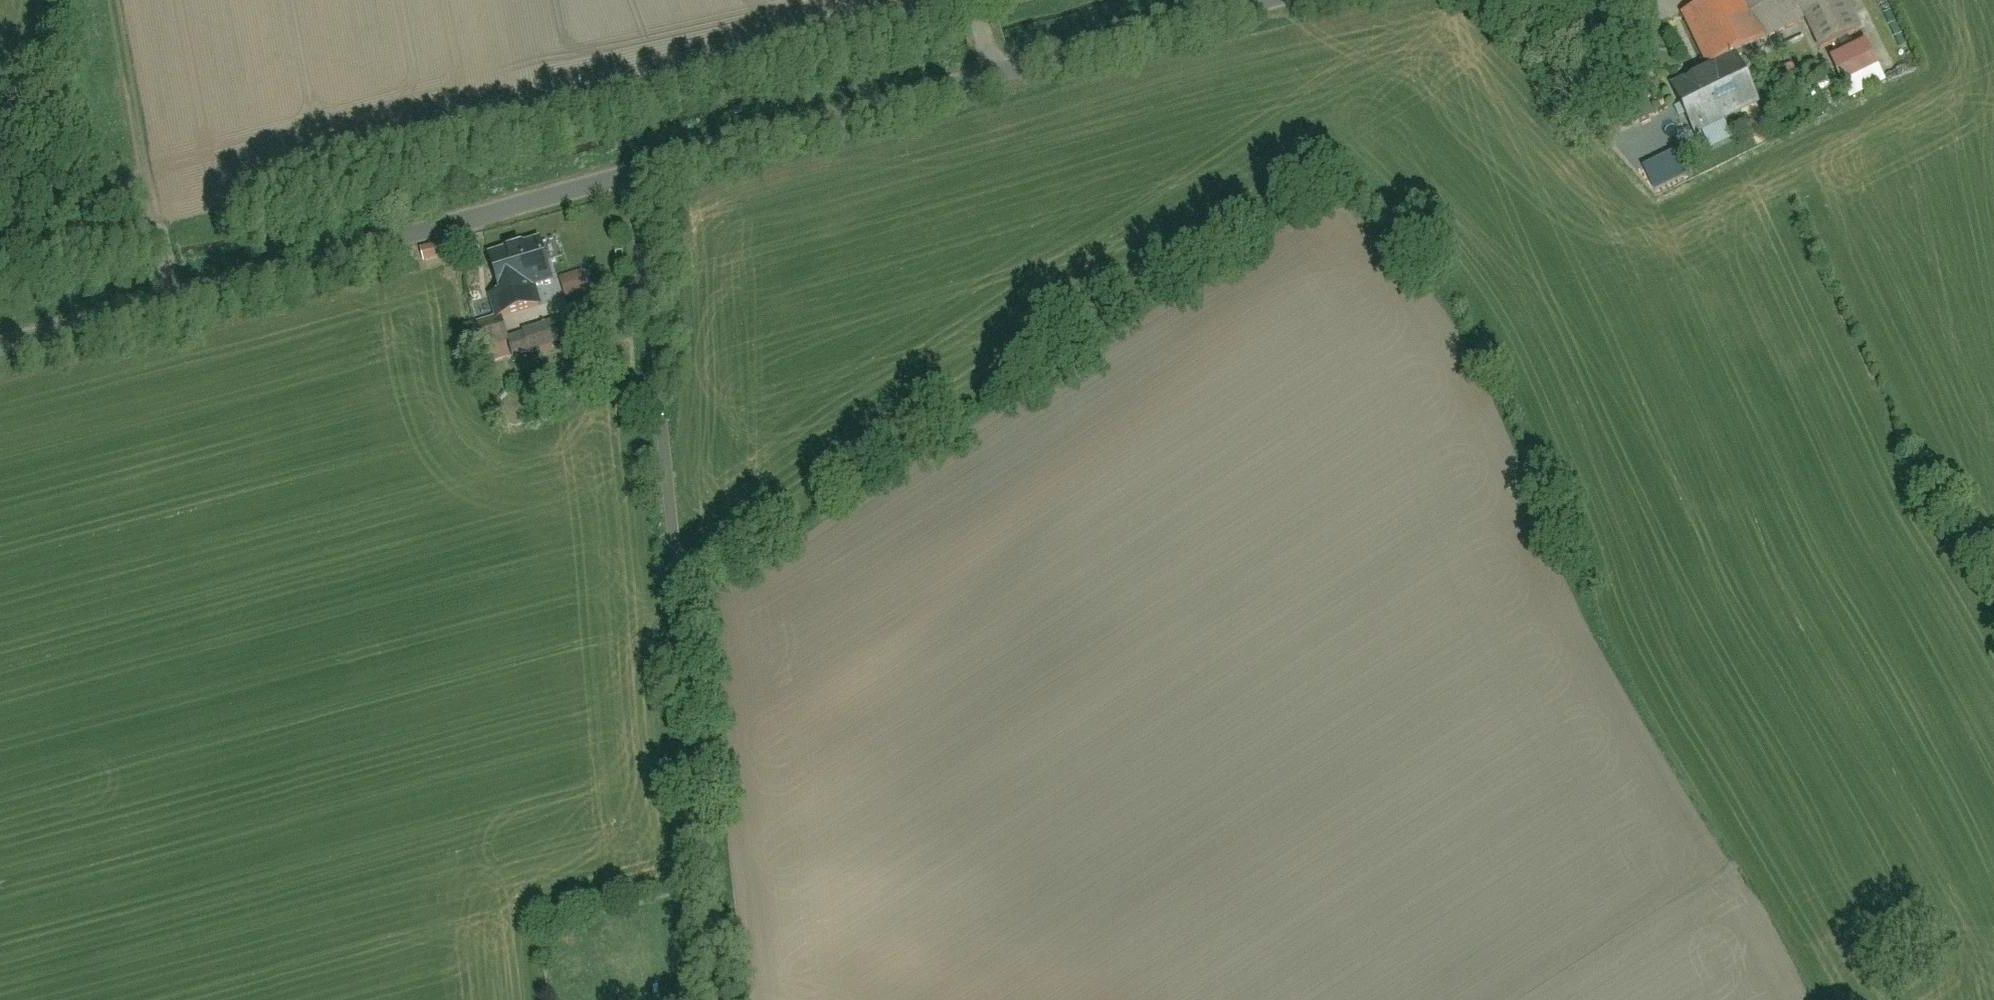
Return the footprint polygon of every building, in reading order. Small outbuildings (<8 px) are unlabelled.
[(1684,17),(1707,68),(1807,22),(1826,63),(1877,40),(1859,0),(1722,0),(1684,17)] [(1673,89),(1693,134),(1760,104),(1741,60),(1673,89)] [(549,246),(493,263),(500,288),(503,287),(512,315),(536,308),(527,279),(556,271),(549,246)] [(554,284),(561,307),(595,296),(587,273),(554,284)] [(532,331),(538,354),(569,346),(563,324),(532,331)]
